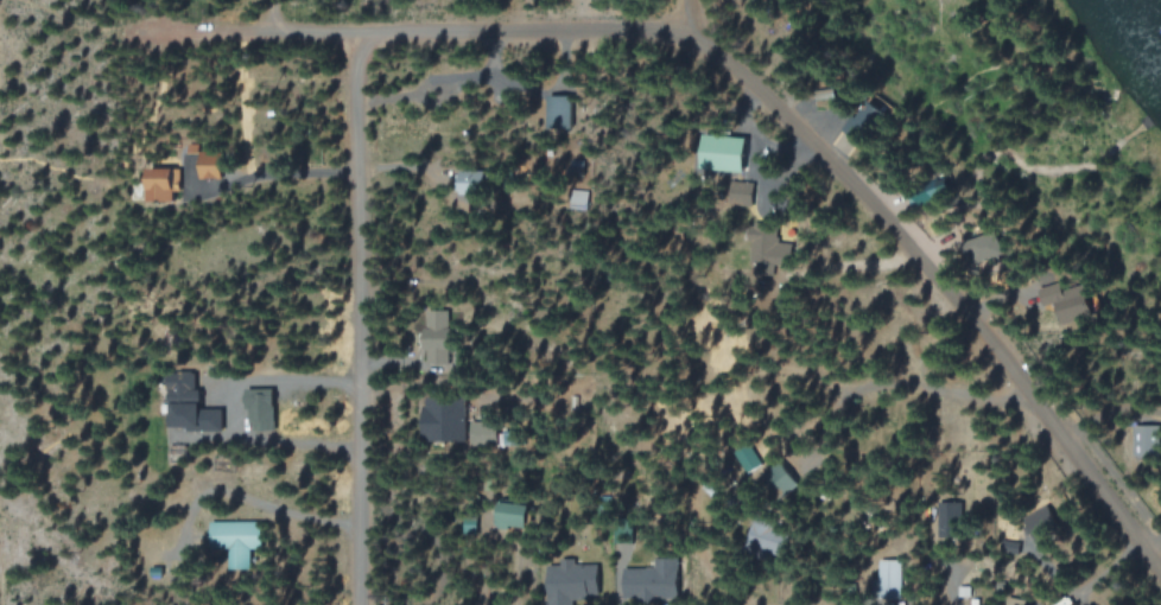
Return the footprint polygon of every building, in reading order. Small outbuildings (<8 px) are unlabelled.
[(836,100),(834,88),(814,91),(816,101),(827,99),(828,101),(836,100)] [(571,95),(548,95),(548,128),(572,127),(571,95)] [(702,169),(745,171),(747,137),(704,134),(702,169)] [(222,164),(199,163),(198,178),(222,179),(222,164)] [(180,167),(147,168),(148,201),(174,201),(174,190),(180,190),(180,167)] [(752,205),(753,181),(730,180),(729,205),(752,205)] [(776,222),(751,223),(752,273),(777,272),(776,222)] [(978,264),(1009,252),(1000,229),(969,241),(978,264)] [(449,309),(424,310),(426,364),(451,363),(449,309)] [(170,427),(199,426),(197,372),(168,373),(170,427)] [(249,431),(275,430),(274,393),(247,394),(249,431)] [(465,440),(463,396),(422,398),(423,442),(465,440)] [(498,447),(497,421),(471,422),(471,448),(498,447)] [(530,505),(500,501),(497,525),(527,528),(530,505)] [(262,522),(211,521),(210,548),(230,549),(230,568),(251,568),(251,548),(262,548),(262,522)] [(614,542),(632,543),(632,527),(614,527),(614,542)] [(652,557),(652,569),(627,569),(627,597),(681,597),(681,557),(652,557)] [(902,559),(879,559),(878,599),(901,599),(902,559)] [(569,604),(570,582),(548,582),(547,604),(569,604)]
